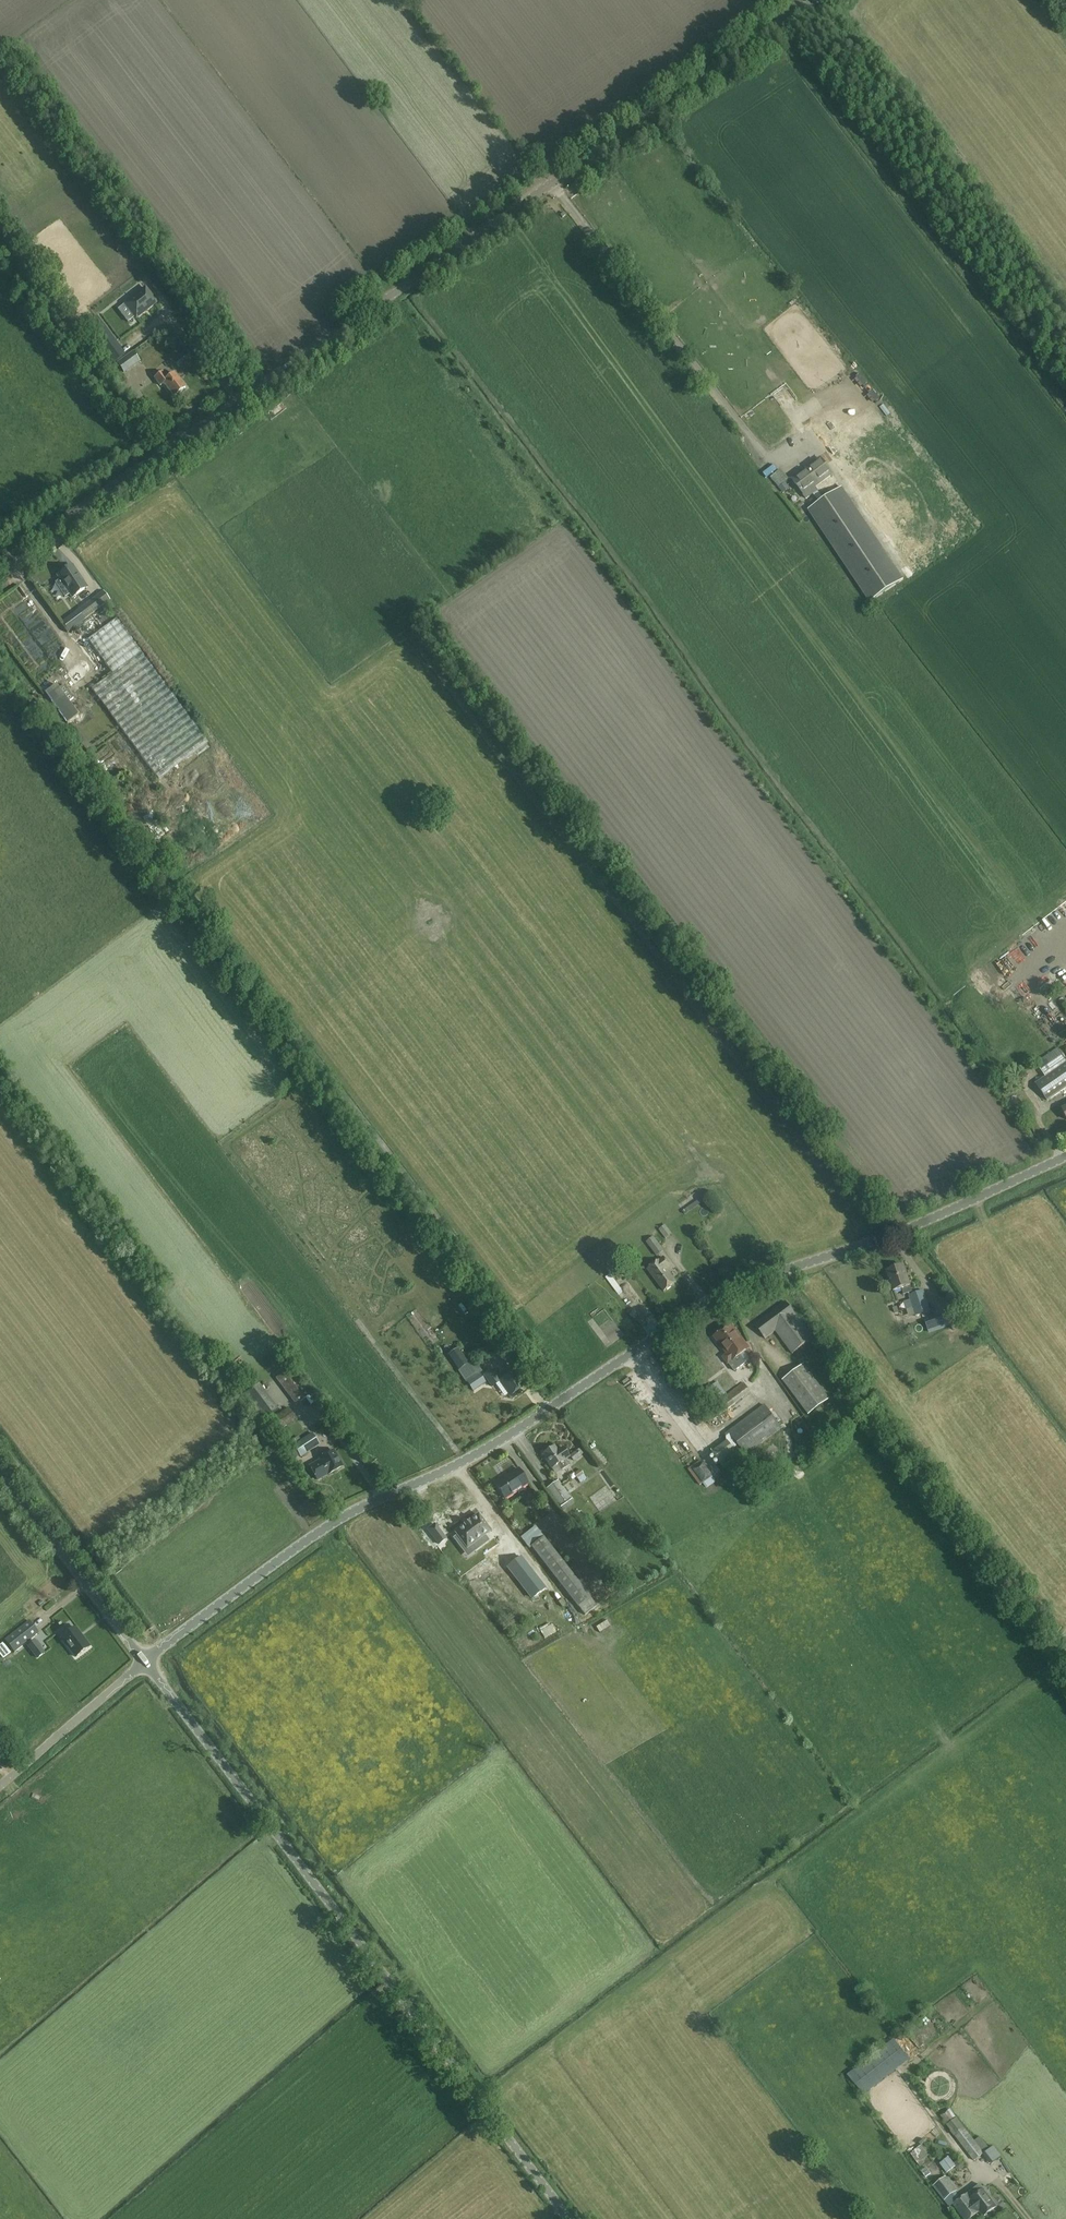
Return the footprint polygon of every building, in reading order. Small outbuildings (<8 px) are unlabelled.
[(136,318),(157,302),(145,288),(125,304),(136,318)] [(96,317),(84,326),(103,351),(114,342),(96,317)] [(124,364),(134,379),(154,366),(144,351),(124,364)] [(175,374),(168,379),(163,372),(154,378),(159,385),(163,383),(174,397),(186,388),(175,374)] [(162,387),(154,389),(156,398),(163,396),(162,387)] [(810,418),(827,410),(823,402),(806,411),(810,418)] [(874,429),(851,440),(855,447),(878,436),(874,429)] [(837,460),(855,449),(851,442),(833,454),(837,460)] [(870,469),(893,460),(890,452),(867,461),(870,469)] [(818,490),(815,486),(832,473),(821,458),(801,473),(792,480),(807,499),(818,490)] [(866,466),(847,474),(851,482),(870,473),(866,466)] [(779,487),(789,479),(781,469),(771,477),(779,487)] [(814,502),(808,506),(814,515),(825,532),(831,533),(833,532),(834,525),(831,524),(829,521),(821,520),(813,508),(822,509),(824,495),(834,510),(835,498),(837,502),(845,503),(848,500),(849,495),(842,484),(836,484),(835,490),(829,489),(815,498),(814,502)] [(373,516),(380,515),(378,506),(371,508),(373,516)] [(58,576),(60,580),(55,583),(60,591),(65,587),(72,598),(87,588),(73,566),(58,576)] [(80,609),(62,623),(69,631),(87,618),(110,600),(103,592),(80,609)] [(117,619),(82,645),(106,678),(92,688),(159,779),(208,743),(117,619)] [(57,685),(47,692),(55,704),(68,723),(78,715),(65,697),(57,685)] [(106,770),(103,764),(98,768),(102,773),(106,770)] [(1062,922),(1065,919),(1065,902),(1054,910),(1062,922)] [(1031,949),(1040,942),(1035,936),(1040,932),(1036,927),(1022,939),(1031,949)] [(1011,944),(1020,954),(1027,947),(1018,938),(1011,944)] [(999,955),(1006,965),(1017,956),(1010,946),(999,955)] [(1012,972),(1033,956),(1029,951),(1008,967),(1012,972)] [(954,952),(945,957),(948,962),(957,957),(954,952)] [(1032,970),(1041,961),(1037,957),(1028,966),(1032,970)] [(1027,967),(1015,978),(1020,983),(1032,972),(1027,967)] [(1065,1089),(1065,1060),(1058,1048),(1035,1063),(1045,1077),(1035,1084),(1047,1102),(1065,1089)] [(1065,1104),(1065,1093),(1057,1096),(1061,1106),(1065,1104)] [(665,1225),(659,1230),(666,1239),(672,1234),(665,1225)] [(646,1242),(656,1256),(664,1251),(654,1237),(646,1242)] [(660,1260),(648,1269),(664,1291),(676,1282),(668,1271),(672,1268),(664,1257),(660,1260)] [(893,1292),(902,1289),(904,1295),(913,1292),(911,1285),(910,1286),(904,1265),(887,1271),(893,1292)] [(930,1311),(923,1290),(909,1295),(915,1316),(930,1311)] [(813,1338),(796,1316),(785,1302),(755,1325),(765,1339),(775,1332),(792,1355),(813,1338)] [(929,1332),(936,1330),(932,1319),(925,1321),(929,1332)] [(753,1353),(749,1349),(750,1348),(731,1324),(714,1337),(726,1354),(722,1357),(728,1365),(745,1352),(748,1357),(753,1353)] [(507,1348),(499,1337),(491,1342),(499,1353),(507,1348)] [(446,1350),(456,1369),(468,1362),(458,1344),(446,1350)] [(725,1393),(733,1387),(719,1368),(712,1359),(703,1367),(709,1375),(713,1372),(716,1377),(714,1378),(717,1382),(702,1394),(711,1406),(726,1394),(725,1393)] [(487,1380),(474,1361),(460,1371),(472,1390),(487,1380)] [(830,1399),(804,1365),(782,1381),(809,1416),(830,1399)] [(311,1393),(291,1367),(276,1379),(296,1405),(311,1393)] [(510,1396),(523,1387),(518,1380),(519,1379),(513,1371),(500,1381),(504,1388),(505,1387),(510,1396)] [(719,1415),(751,1392),(743,1382),(712,1406),(719,1415)] [(245,1396),(265,1422),(279,1412),(259,1386),(245,1396)] [(764,1404),(724,1434),(726,1436),(726,1441),(712,1452),(724,1469),(740,1457),(734,1449),(738,1445),(746,1456),(782,1428),(764,1404)] [(280,1431),(296,1420),(289,1409),(272,1420),(280,1431)] [(711,1422),(714,1430),(732,1422),(729,1415),(711,1422)] [(321,1422),(313,1427),(317,1434),(325,1428),(321,1422)] [(625,1435),(631,1445),(636,1441),(631,1431),(625,1435)] [(312,1433),(293,1445),(301,1457),(320,1445),(312,1433)] [(554,1447),(542,1455),(556,1474),(570,1465),(567,1460),(570,1457),(563,1446),(557,1451),(554,1447)] [(574,1461),(584,1453),(579,1448),(570,1456),(574,1461)] [(333,1451),(320,1458),(321,1461),(310,1467),(317,1480),(328,1473),(328,1474),(342,1466),(333,1451)] [(690,1463),(702,1482),(710,1476),(699,1459),(698,1460),(694,1454),(685,1460),(688,1465),(690,1463)] [(691,1466),(688,1468),(697,1484),(701,1482),(691,1466)] [(526,1492),(522,1487),(528,1483),(519,1469),(496,1484),(505,1498),(516,1491),(520,1496),(526,1492)] [(586,1479),(581,1469),(574,1473),(580,1483),(586,1479)] [(571,1498),(558,1480),(545,1489),(559,1507),(563,1511),(574,1503),(571,1498)] [(487,1542),(483,1536),(484,1536),(490,1531),(478,1515),(455,1532),(457,1535),(458,1536),(454,1538),(461,1548),(464,1545),(467,1548),(472,1545),(476,1551),(487,1542)] [(427,1528),(438,1543),(445,1538),(434,1523),(427,1528)] [(13,1526),(7,1531),(15,1541),(22,1536),(13,1526)] [(524,1535),(585,1615),(597,1606),(590,1597),(594,1594),(574,1567),(569,1571),(535,1527),(524,1535)] [(507,1540),(500,1544),(511,1565),(516,1562),(513,1556),(515,1555),(507,1540)] [(487,1549),(494,1568),(507,1564),(500,1545),(487,1549)] [(548,1590),(524,1559),(512,1568),(535,1600),(548,1590)] [(14,1652),(38,1633),(29,1621),(5,1640),(14,1652)] [(90,1647),(75,1627),(61,1638),(76,1657),(90,1647)] [(33,1652),(40,1646),(35,1640),(28,1645),(33,1652)] [(885,2079),(877,2068),(901,2050),(895,2041),(849,2076),(856,2085),(863,2094),(885,2079)] [(954,2136),(974,2161),(985,2153),(984,2152),(989,2148),(980,2136),(975,2141),(957,2118),(955,2119),(948,2109),(940,2116),(947,2125),(946,2126),(954,2136)] [(928,2156),(921,2145),(912,2152),(915,2157),(914,2158),(919,2166),(924,2163),(922,2160),(928,2156)] [(964,2166),(970,2163),(966,2156),(960,2159),(964,2166)] [(941,2164),(948,2173),(956,2167),(949,2158),(941,2164)] [(933,2186),(944,2201),(957,2191),(946,2176),(933,2186)] [(980,2212),(980,2211),(967,2194),(953,2205),(964,2218),(970,2218),(980,2212)]
